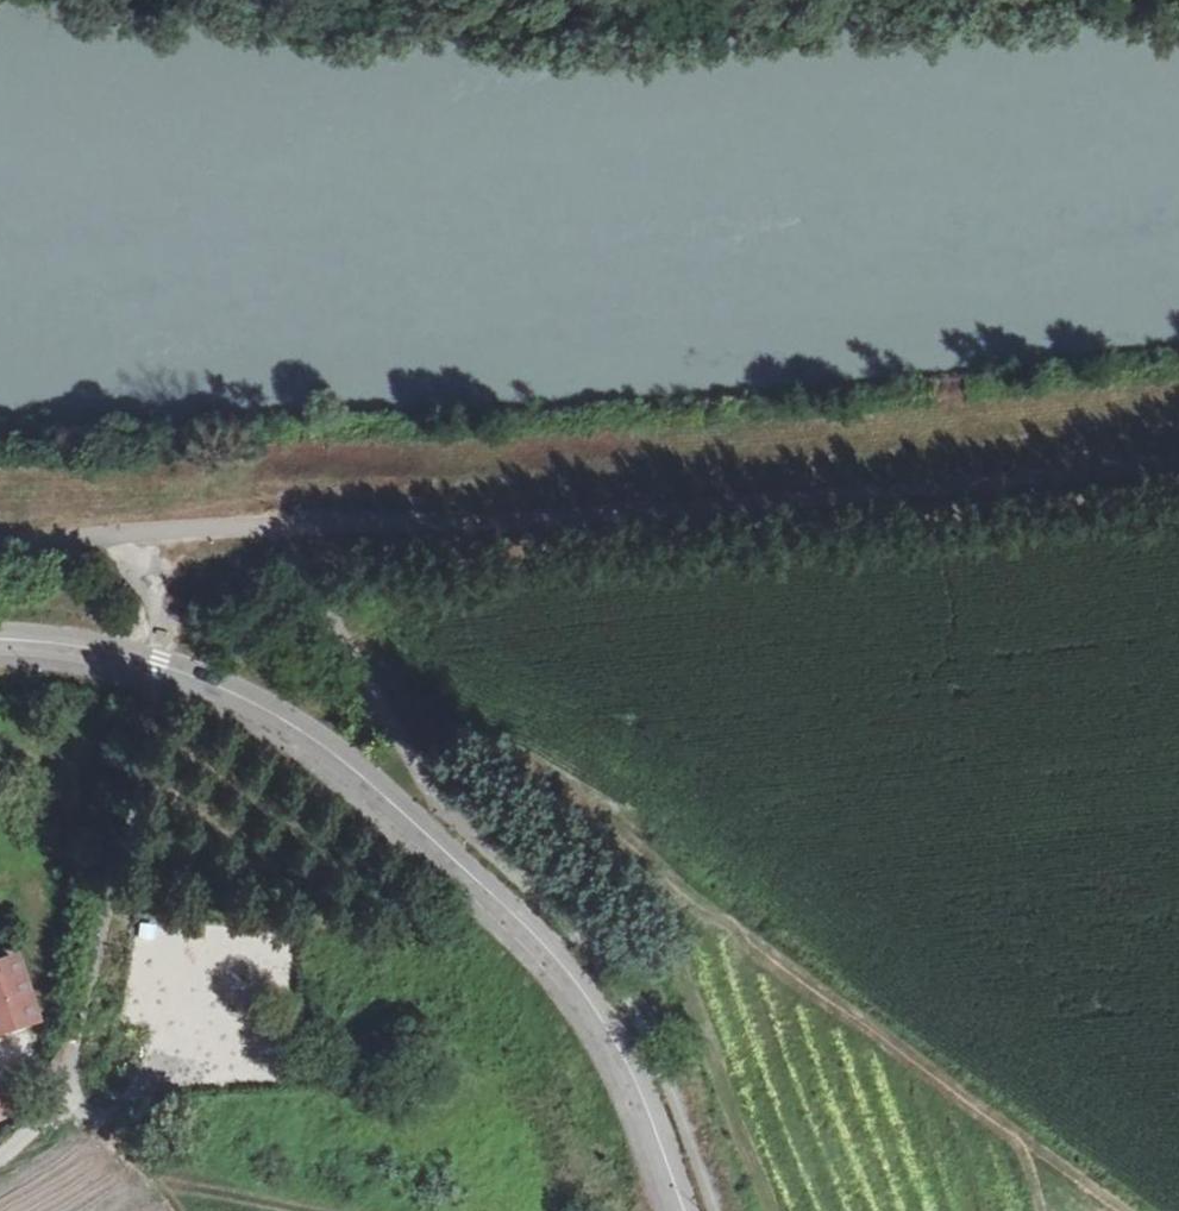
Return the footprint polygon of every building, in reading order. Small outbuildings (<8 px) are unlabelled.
[(35,1020),(14,961),(0,966),(0,1031),(35,1020)]
